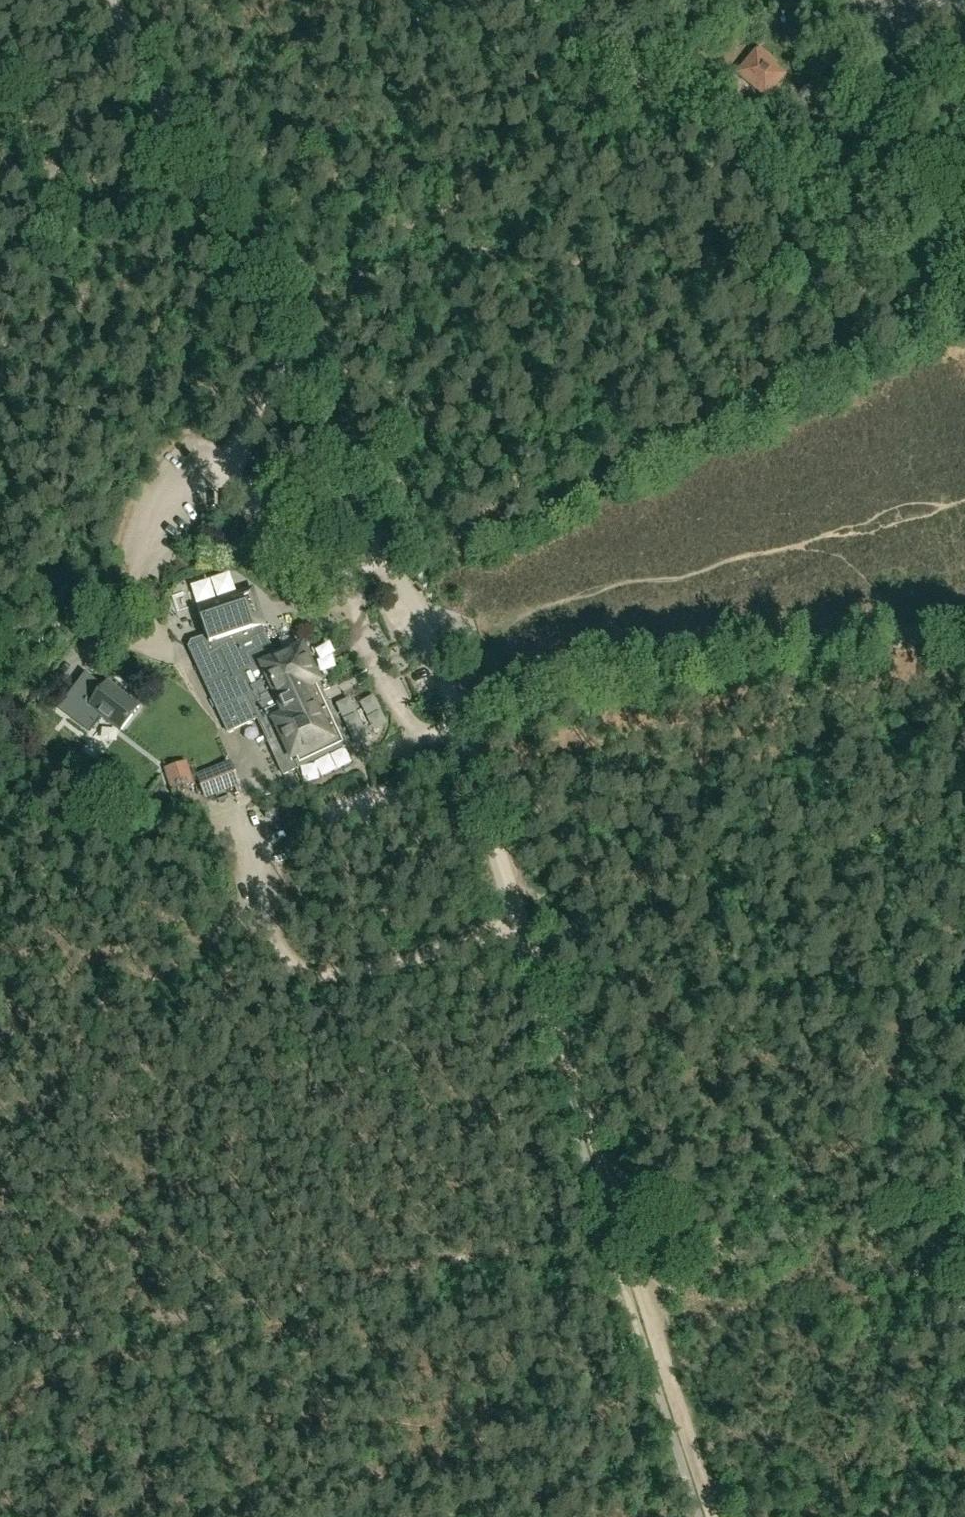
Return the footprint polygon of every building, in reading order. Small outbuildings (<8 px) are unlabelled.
[(766,97),(784,76),(775,68),(777,65),(760,49),(739,73),(766,97)] [(272,659),(257,627),(264,624),(252,588),(198,606),(208,634),(191,640),(187,648),(194,660),(229,732),(257,718),(284,773),(295,768),(344,744),(346,742),(326,700),(323,695),(317,682),(301,649),(299,646),(272,659)] [(120,731),(139,707),(107,683),(89,707),(120,731)] [(205,799),(239,785),(229,760),(197,772),(205,799)]
